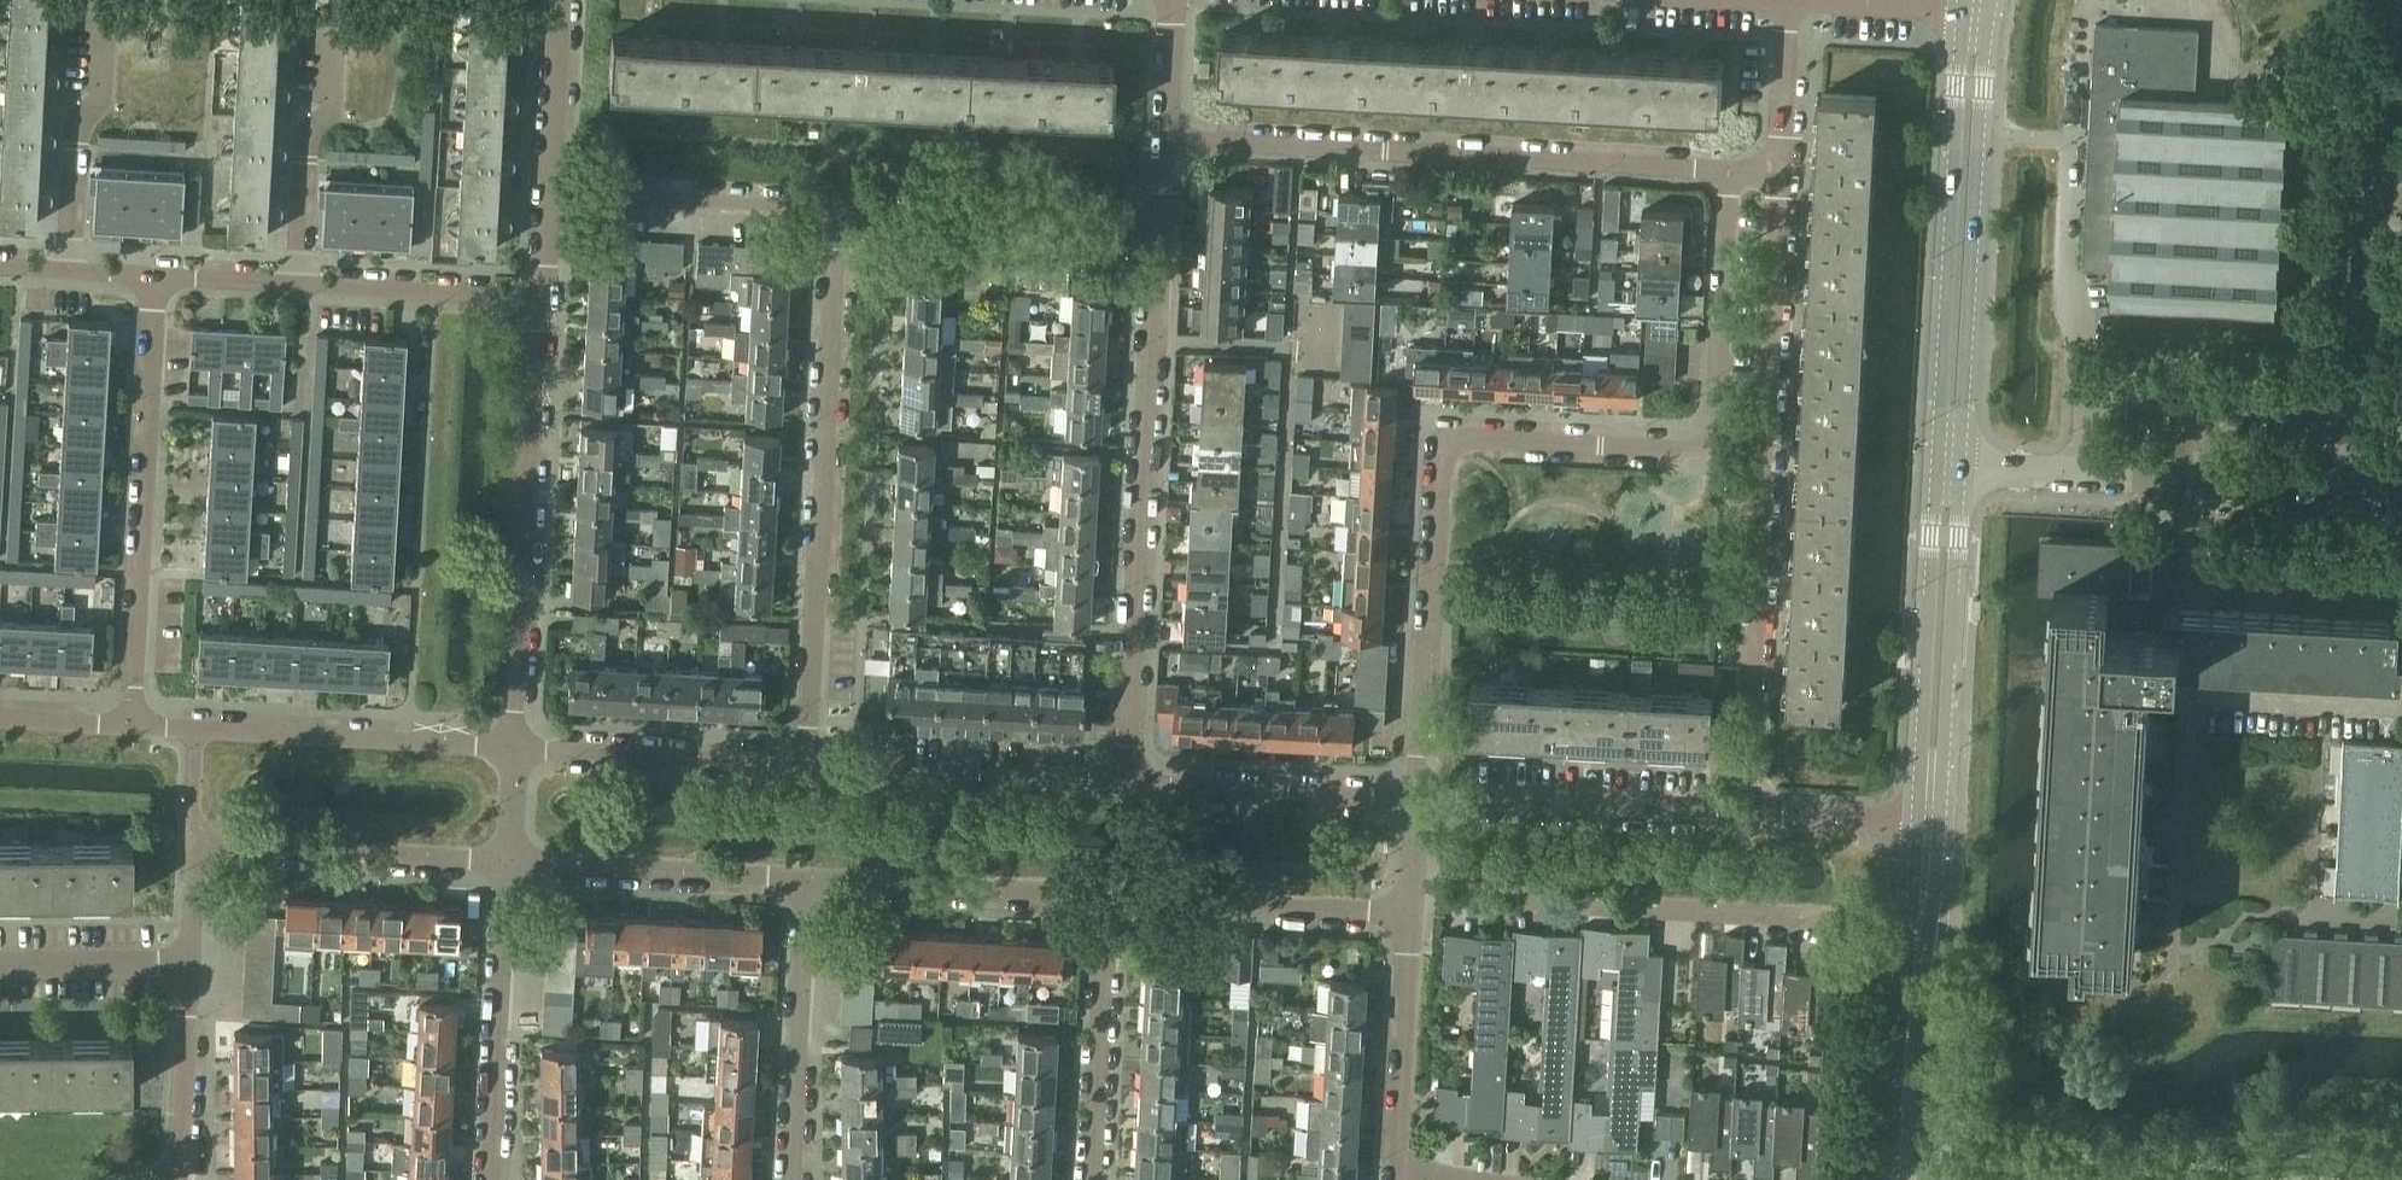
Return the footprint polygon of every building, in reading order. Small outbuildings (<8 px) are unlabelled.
[(8,42),(46,44),(49,0),(10,0),(8,42)] [(238,55),(276,57),(279,0),(241,0),(238,55)] [(201,1),(198,52),(209,53),(212,2),(201,1)] [(470,7),(467,68),(505,70),(508,10),(470,7)] [(2153,302),(2275,309),(2287,104),(2196,99),(2196,87),(2197,69),(2199,29),(2096,23),(2095,54),(2094,54),(2083,268),(2113,269),(2111,300),(2153,302)] [(1222,82),(1294,86),(1297,36),(1224,32),(1222,82)] [(610,85),(682,90),(685,39),(613,35),(610,85)] [(1294,86),(1365,90),(1368,40),(1297,36),(1294,86)] [(682,90),(753,94),(756,43),(685,39),(682,90)] [(1365,90),(1436,94),(1439,44),(1368,40),(1365,90)] [(8,42),(4,101),(43,103),(46,44),(8,42)] [(753,94),(824,98),(827,47),(756,43),(753,94)] [(1436,94),(1507,98),(1510,48),(1439,44),(1436,94)] [(824,98),(895,102),(898,51),(827,47),(824,98)] [(1507,98),(1579,102),(1581,52),(1510,48),(1507,98)] [(895,102),(967,106),(970,55),(898,51),(895,102)] [(1579,102),(1650,106),(1653,56),(1581,52),(1579,102)] [(238,55),(235,114),(273,116),(276,57),(238,55)] [(967,106),(1038,110),(1041,59),(970,55),(967,106)] [(1653,56),(1650,106),(1722,110),(1725,60),(1653,56)] [(1041,59),(1038,110),(1110,114),(1113,63),(1041,59)] [(467,68),(463,127),(501,129),(505,70),(467,68)] [(1821,134),(1819,159),(1874,162),(1877,94),(1823,91),(1821,118),(1817,118),(1817,134),(1821,134)] [(4,101),(1,160),(39,163),(43,103),(4,101)] [(424,108),(421,157),(420,184),(431,184),(435,109),(424,108)] [(235,114),(231,173),(269,175),(273,116),(235,114)] [(782,123),(781,132),(790,132),(790,125),(788,123),(782,123)] [(463,127),(460,186),(498,188),(501,129),(463,127)] [(99,133),(99,144),(186,149),(187,138),(99,133)] [(1817,201),(1815,227),(1870,230),(1874,162),(1819,159),(1818,185),(1814,185),(1813,201),(1817,201)] [(1,160),(0,179),(0,220),(36,223),(39,163),(1,160)] [(93,225),(182,230),(185,174),(97,168),(93,225)] [(188,221),(199,222),(202,171),(191,170),(188,221)] [(269,175),(231,173),(228,233),(266,235),(269,175)] [(1201,177),(1199,206),(1253,209),(1253,208),(1251,208),(1252,190),(1254,190),(1254,188),(1213,186),(1213,178),(1201,177)] [(1395,182),(1364,180),(1363,194),(1340,193),(1340,194),(1342,194),(1341,212),(1339,212),(1338,214),(1381,216),(1393,217),(1395,182)] [(325,182),(322,239),(410,243),(414,187),(325,182)] [(498,188),(460,186),(457,246),(495,248),(498,188)] [(1302,192),(1300,211),(1316,212),(1317,193),(1302,192)] [(1276,197),(1275,209),(1291,210),(1292,198),(1276,197)] [(1434,200),(1432,213),(1442,214),(1443,201),(1434,200)] [(1513,222),(1513,223),(1555,225),(1555,224),(1561,224),(1561,214),(1554,214),(1554,206),(1556,206),(1556,204),(1513,202),(1513,204),(1516,204),(1515,222),(1513,222)] [(1463,204),(1450,204),(1450,216),(1463,216),(1463,204)] [(1579,216),(1594,217),(1594,206),(1579,205),(1579,216)] [(1199,206),(1198,226),(1209,226),(1252,229),(1252,228),(1250,228),(1251,210),(1253,210),(1253,209),(1199,206)] [(1642,228),(1642,229),(1693,232),(1694,232),(1696,211),(1643,209),(1643,210),(1645,210),(1644,228),(1642,228)] [(1605,212),(1604,226),(1619,227),(1619,219),(1613,212),(1605,212)] [(1381,216),(1338,214),(1338,215),(1341,215),(1340,232),(1338,232),(1338,233),(1381,235),(1381,234),(1379,234),(1380,217),(1381,217),(1381,216)] [(1275,219),(1275,230),(1290,231),(1291,220),(1275,219)] [(1300,221),(1299,231),(1315,231),(1315,221),(1300,221)] [(1449,223),(1448,234),(1457,235),(1458,223),(1449,223)] [(1512,241),(1512,242),(1554,244),(1554,243),(1552,243),(1553,226),(1555,226),(1555,225),(1513,223),(1513,224),(1515,224),(1514,241),(1512,241)] [(1208,246),(1251,249),(1251,248),(1249,248),(1250,230),(1252,230),(1252,229),(1209,226),(1209,227),(1211,227),(1210,246),(1208,246)] [(1813,268),(1812,294),(1866,297),(1870,230),(1815,227),(1814,252),(1810,252),(1809,268),(1813,268)] [(1638,229),(1637,249),(1641,249),(1684,251),(1692,252),(1693,232),(1642,229),(1638,229)] [(1290,231),(1275,230),(1274,240),(1290,241),(1290,231)] [(1315,231),(1299,231),(1299,241),(1314,242),(1315,231)] [(1337,252),(1337,253),(1379,255),(1380,254),(1378,254),(1379,236),(1381,236),(1381,235),(1338,233),(1338,234),(1340,234),(1339,251),(1337,252)] [(1578,235),(1577,245),(1592,246),(1593,236),(1578,235)] [(590,263),(588,291),(624,292),(626,265),(630,265),(632,238),(601,236),(599,263),(590,263)] [(1603,236),(1602,246),(1618,247),(1619,237),(1603,236)] [(650,239),(632,238),(630,265),(648,266),(650,239)] [(666,239),(650,239),(648,266),(663,267),(665,267),(666,239)] [(684,240),(666,239),(665,267),(681,268),(684,240)] [(1431,240),(1431,256),(1443,256),(1444,240),(1431,240)] [(696,282),(713,283),(715,242),(698,241),(696,282)] [(730,284),(730,271),(732,243),(715,242),(713,283),(730,284)] [(1510,261),(1511,262),(1553,264),(1551,263),(1552,245),(1554,245),(1554,244),(1512,242),(1512,243),(1514,243),(1513,261),(1510,261)] [(730,271),(747,272),(749,244),(732,243),(730,271)] [(747,272),(788,274),(788,269),(790,269),(791,257),(791,255),(790,253),(790,252),(789,250),(788,249),(787,248),(786,247),(784,246),(781,246),(749,244),(747,272)] [(1592,246),(1577,245),(1576,256),(1592,257),(1592,246)] [(1207,265),(1207,266),(1250,268),(1250,267),(1248,267),(1249,250),(1251,249),(1208,246),(1208,247),(1210,248),(1209,265),(1207,265)] [(1618,247),(1602,246),(1602,257),(1617,258),(1618,247)] [(458,247),(457,261),(469,262),(469,247),(458,247)] [(937,247),(936,268),(948,269),(949,248),(937,247)] [(1639,268),(1639,269),(1682,271),(1683,270),(1681,270),(1681,252),(1684,252),(1684,251),(1641,249),(1641,250),(1643,250),(1641,268),(1639,268)] [(1336,271),(1336,272),(1378,275),(1379,274),(1377,274),(1378,256),(1379,256),(1379,255),(1337,253),(1337,254),(1339,254),(1338,272),(1336,271)] [(984,258),(967,257),(966,285),(983,286),(984,258)] [(1016,287),(1034,288),(1035,260),(1018,259),(1016,287)] [(1273,259),(1273,269),(1288,270),(1288,260),(1273,259)] [(1034,288),(1034,289),(1050,289),(1052,261),(1035,260),(1034,288)] [(1298,260),(1297,270),(1313,271),(1313,261),(1298,260)] [(1052,261),(1050,289),(1069,290),(1070,262),(1052,261)] [(1510,281),(1510,282),(1552,284),(1550,283),(1551,265),(1553,266),(1553,264),(1511,262),(1511,263),(1513,264),(1512,281),(1510,281)] [(1200,285),(1206,286),(1249,288),(1252,288),(1253,279),(1247,278),(1248,269),(1250,269),(1250,268),(1207,266),(1201,265),(1200,285)] [(663,267),(648,266),(648,276),(663,277),(663,267)] [(1288,270),(1273,269),(1272,283),(1287,284),(1288,270)] [(1639,287),(1638,289),(1681,291),(1681,290),(1679,289),(1680,271),(1682,271),(1639,269),(1642,269),(1640,287),(1639,287)] [(1297,270),(1296,291),(1311,292),(1313,271),(1297,270)] [(737,299),(751,300),(788,302),(790,274),(788,274),(747,272),(730,271),(730,284),(738,285),(737,299)] [(1334,293),(1346,294),(1377,295),(1378,294),(1376,293),(1376,276),(1378,276),(1378,275),(1336,272),(1336,273),(1338,274),(1337,291),(1335,291),(1334,293)] [(1575,274),(1575,285),(1590,286),(1591,275),(1575,274)] [(1073,275),(1071,319),(1107,321),(1110,277),(1073,275)] [(1601,276),(1600,286),(1616,287),(1616,277),(1601,276)] [(674,278),(673,288),(684,289),(685,278),(674,278)] [(908,281),(906,309),(942,311),(944,283),(908,281)] [(1552,284),(1510,282),(1510,283),(1512,283),(1511,301),(1509,301),(1509,302),(1551,304),(1551,303),(1549,303),(1550,285),(1552,285),(1552,284)] [(958,284),(957,295),(985,296),(986,286),(983,286),(966,285),(958,284)] [(1590,286),(1575,285),(1574,295),(1590,296),(1590,286)] [(1205,305),(1247,308),(1247,307),(1245,307),(1246,289),(1249,289),(1249,288),(1206,286),(1208,287),(1207,305),(1205,305)] [(1616,287),(1600,286),(1600,297),(1615,297),(1616,287)] [(1637,309),(1649,309),(1680,311),(1680,310),(1678,309),(1679,291),(1681,291),(1638,289),(1640,289),(1639,307),(1637,307),(1637,309)] [(588,291),(587,318),(623,320),(637,321),(637,327),(652,328),(653,317),(639,316),(639,312),(623,311),(624,292),(588,291)] [(1346,294),(1346,307),(1376,309),(1377,295),(1346,294)] [(1809,336),(1808,362),(1862,365),(1866,297),(1812,294),(1810,320),(1806,320),(1806,336),(1809,336)] [(1271,298),(1270,309),(1286,310),(1286,299),(1271,298)] [(750,327),(787,330),(788,302),(751,300),(750,327)] [(1384,302),(1383,316),(1397,317),(1398,303),(1384,302)] [(1437,320),(1449,321),(1449,305),(1438,304),(1437,320)] [(1194,305),(1193,324),(1204,325),(1212,325),(1211,334),(1244,335),(1245,327),(1246,328),(1246,326),(1244,326),(1245,308),(1247,309),(1247,308),(1205,305),(1194,305)] [(1449,305),(1449,321),(1460,322),(1461,305),(1449,305)] [(1346,307),(1345,321),(1375,323),(1376,309),(1346,307)] [(1492,323),(1504,324),(1505,307),(1493,307),(1492,323)] [(1505,307),(1504,324),(1515,324),(1516,308),(1505,307)] [(906,309),(905,337),(941,340),(942,311),(906,309)] [(1649,309),(1648,323),(1679,325),(1680,312),(1680,311),(1649,309)] [(1547,326),(1558,327),(1559,310),(1548,310),(1547,326)] [(1570,324),(1586,325),(1587,312),(1559,310),(1558,327),(1570,327),(1570,324)] [(1586,328),(1614,330),(1614,323),(1615,314),(1587,312),(1586,325),(1586,328)] [(1615,314),(1614,323),(1624,324),(1624,314),(1615,314)] [(1010,315),(1009,329),(1019,329),(1020,316),(1010,315)] [(21,317),(20,345),(31,346),(32,318),(21,317)] [(653,317),(652,328),(668,328),(668,318),(653,317)] [(587,318),(585,346),(621,348),(623,320),(587,318)] [(47,335),(46,347),(110,350),(111,321),(69,319),(68,336),(47,335)] [(1054,346),(1105,348),(1107,321),(1071,319),(1070,332),(1055,331),(1054,340),(1040,339),(1039,350),(1054,351),(1054,346)] [(705,331),(719,331),(720,321),(705,320),(705,325),(705,331)] [(719,331),(735,332),(735,327),(735,322),(720,321),(719,331)] [(1345,321),(1344,334),(1375,336),(1375,323),(1345,321)] [(1648,323),(1647,337),(1678,339),(1679,325),(1648,323)] [(221,393),(222,366),(224,328),(223,328),(223,331),(211,330),(211,327),(193,326),(190,364),(210,365),(208,392),(189,391),(188,400),(220,402),(221,393)] [(733,355),(748,356),(785,358),(787,330),(750,327),(735,327),(735,332),(733,355)] [(221,393),(220,402),(239,403),(251,404),(252,395),(253,368),(255,329),(254,329),(254,332),(242,332),(243,329),(224,328),(222,366),(241,367),(239,394),(221,393)] [(252,395),(251,404),(269,405),(282,406),(284,370),(287,331),(285,331),(285,334),(273,334),(273,331),(255,329),(253,368),(272,369),(270,396),(252,395)] [(317,334),(316,362),(327,363),(328,334),(317,334)] [(1344,334),(1343,347),(1374,349),(1375,336),(1344,334)] [(956,335),(955,340),(955,346),(970,347),(971,336),(956,335)] [(365,336),(363,365),(406,368),(407,338),(365,336)] [(971,336),(970,347),(985,347),(986,337),(971,336)] [(905,337),(903,365),(954,368),(955,346),(955,340),(941,340),(905,337)] [(1647,337),(1647,351),(1677,352),(1678,339),(1647,337)] [(1024,349),(1039,350),(1040,339),(1024,338),(1024,349)] [(20,345),(18,376),(29,376),(31,346),(20,345)] [(1417,387),(1445,388),(1447,347),(1409,345),(1407,372),(1418,373),(1417,387)] [(585,346),(584,375),(620,377),(621,348),(585,346)] [(1054,351),(1053,374),(1067,374),(1104,376),(1105,348),(1054,346),(1054,351)] [(67,360),(66,378),(108,381),(110,350),(46,347),(45,359),(67,360)] [(1343,347),(1343,361),(1373,362),(1374,349),(1343,347)] [(1447,347),(1445,388),(1472,390),(1474,361),(1475,349),(1447,347)] [(1500,392),(1527,393),(1529,353),(1502,351),(1502,362),(1500,392)] [(1647,351),(1646,364),(1677,366),(1677,352),(1647,351)] [(1527,393),(1555,395),(1557,355),(1529,353),(1527,393)] [(1555,395),(1582,396),(1584,367),(1584,356),(1557,355),(1555,395)] [(716,388),(731,388),(732,383),(783,386),(785,358),(748,356),(748,370),(732,369),(732,377),(717,377),(716,388)] [(1267,363),(1267,374),(1271,374),(1282,374),(1283,364),(1283,358),(1268,357),(1267,363)] [(1009,358),(1008,370),(1020,371),(1020,364),(1015,359),(1009,358)] [(1205,380),(1205,381),(1248,383),(1248,382),(1246,382),(1247,364),(1249,364),(1249,362),(1206,359),(1206,362),(1208,361),(1207,380),(1205,380)] [(1373,362),(1343,361),(1342,376),(1372,378),(1373,362)] [(1472,390),(1500,392),(1502,362),(1474,361),(1472,390)] [(316,362),(314,393),(325,394),(327,363),(316,362)] [(1806,403),(1804,429),(1858,432),(1862,365),(1808,362),(1806,387),(1804,387),(1803,403),(1806,403)] [(1677,366),(1646,364),(1645,378),(1676,380),(1677,366)] [(363,365),(361,396),(404,398),(406,368),(363,365)] [(903,365),(901,393),(952,396),(952,401),(967,402),(968,392),(953,391),(954,368),(903,365)] [(1582,396),(1610,398),(1612,368),(1584,367),(1582,396)] [(1612,368),(1610,398),(1638,399),(1640,370),(1612,368)] [(634,372),(634,377),(633,383),(649,384),(650,373),(634,372)] [(665,373),(650,373),(649,384),(665,385),(665,373)] [(1066,402),(1102,404),(1104,376),(1067,374),(1067,389),(1052,388),(1052,396),(1036,395),(1036,406),(1051,407),(1052,401),(1066,402)] [(1299,374),(1297,407),(1313,408),(1315,375),(1299,374)] [(620,377),(584,375),(582,404),(632,406),(633,383),(634,377),(620,377)] [(18,376),(16,406),(27,406),(29,376),(18,376)] [(701,387),(716,388),(717,377),(701,376),(701,387)] [(66,378),(64,408),(106,411),(108,381),(66,378)] [(1204,399),(1204,400),(1247,403),(1247,402),(1245,402),(1246,384),(1248,384),(1248,383),(1205,381),(1205,382),(1207,382),(1206,400),(1204,399)] [(732,383),(731,388),(731,397),(746,398),(745,413),(782,416),(783,386),(732,383)] [(1354,383),(1353,410),(1397,413),(1398,386),(1354,383)] [(968,392),(967,402),(982,403),(982,409),(997,410),(997,399),(983,398),(983,392),(968,392)] [(314,393),(312,423),(323,424),(325,394),(314,393)] [(952,396),(901,393),(900,422),(950,425),(952,401),(952,396)] [(1266,393),(1265,404),(1280,405),(1281,394),(1266,393)] [(1020,405),(1036,406),(1036,395),(1021,394),(1021,400),(1020,405)] [(339,424),(360,426),(402,428),(404,398),(361,396),(360,414),(339,412),(339,424)] [(1203,419),(1203,420),(1250,423),(1250,413),(1245,413),(1245,404),(1247,404),(1247,403),(1204,400),(1204,401),(1206,401),(1205,419),(1203,419)] [(1102,404),(1066,402),(1064,431),(1101,434),(1102,404)] [(1280,405),(1265,404),(1265,413),(1280,414),(1280,405)] [(16,406),(15,436),(25,436),(27,406),(16,406)] [(1313,408),(1297,407),(1296,418),(1312,419),(1313,408)] [(64,408),(62,439),(104,441),(106,411),(64,408)] [(1351,437),(1353,437),(1395,440),(1397,413),(1353,410),(1351,437)] [(213,412),(211,443),(254,446),(256,414),(213,412)] [(292,417),(290,448),(301,449),(303,418),(292,417)] [(1202,439),(1202,440),(1245,442),(1243,441),(1243,432),(1249,432),(1250,423),(1203,420),(1203,421),(1205,421),(1204,439),(1202,439)] [(312,423),(310,453),(321,454),(323,424),(312,423)] [(581,425),(579,454),(630,456),(630,451),(632,427),(581,425)] [(360,426),(358,456),(400,459),(402,428),(360,426)] [(731,427),(730,434),(744,435),(744,433),(747,433),(747,428),(731,427)] [(1802,471),(1800,497),(1854,500),(1858,432),(1804,429),(1803,455),(1800,455),(1799,471),(1802,471)] [(1263,432),(1263,443),(1278,444),(1279,433),(1263,432)] [(742,462),(779,464),(781,436),(747,433),(744,433),(744,435),(742,462)] [(15,436),(13,467),(24,467),(25,436),(15,436)] [(1353,437),(1351,465),(1393,468),(1395,440),(1353,437)] [(62,439),(60,469),(103,472),(104,441),(62,439)] [(1196,439),(1195,459),(1201,460),(1244,462),(1244,461),(1242,461),(1243,443),(1245,443),(1245,442),(1202,440),(1196,439)] [(211,443),(209,475),(253,477),(254,446),(211,443)] [(898,443),(897,471),(933,473),(935,445),(898,443)] [(1278,444),(1263,443),(1262,453),(1278,454),(1278,444)] [(646,452),(645,463),(660,464),(661,458),(676,459),(677,447),(661,446),(661,453),(646,452)] [(279,450),(278,465),(289,466),(288,479),(299,480),(301,449),(290,448),(290,450),(279,450)] [(1295,450),(1294,461),(1310,462),(1310,451),(1295,450)] [(646,452),(630,451),(630,456),(630,462),(645,463),(646,452)] [(1046,480),(1061,481),(1098,483),(1099,454),(1048,451),(1047,475),(1032,474),(1031,485),(1046,486),(1046,480)] [(310,453),(308,484),(320,485),(321,454),(310,453)] [(579,454),(578,482),(614,484),(629,484),(630,462),(630,456),(579,454)] [(697,465),(712,466),(713,455),(698,454),(697,465)] [(713,455),(712,466),(728,467),(728,456),(713,455)] [(358,456),(356,487),(399,489),(400,459),(358,456)] [(1199,479),(1243,482),(1243,481),(1241,481),(1242,463),(1244,463),(1244,462),(1201,460),(1201,461),(1202,461),(1201,479),(1199,479)] [(1310,462),(1294,461),(1293,473),(1309,473),(1310,462)] [(741,489),(777,491),(779,464),(742,462),(741,489)] [(1351,465),(1350,492),(1392,495),(1393,468),(1351,465)] [(13,467),(11,497),(22,497),(24,467),(13,467)] [(60,481),(59,500),(101,502),(103,472),(60,469),(39,468),(38,480),(60,481)] [(947,479),(962,480),(963,469),(948,469),(947,479)] [(963,469),(962,480),(978,481),(978,470),(963,469)] [(897,471),(895,499),(932,501),(933,473),(897,471)] [(1261,472),(1261,482),(1276,483),(1276,473),(1261,472)] [(1031,485),(1032,474),(1016,473),(1016,479),(1016,484),(1031,485)] [(209,475),(207,506),(251,509),(253,477),(209,475)] [(288,479),(286,511),(297,511),(299,480),(288,479)] [(1195,479),(1194,498),(1240,500),(1240,483),(1243,483),(1243,482),(1199,479),(1195,479)] [(1060,508),(1096,510),(1098,483),(1061,481),(1060,508)] [(578,482),(576,510),(613,512),(614,484),(578,482)] [(1276,483),(1261,482),(1260,493),(1275,494),(1276,483)] [(308,484),(307,514),(318,515),(320,485),(308,484)] [(356,487),(354,517),(397,519),(399,489),(356,487)] [(739,518),(776,520),(777,491),(741,489),(740,504),(725,503),(724,512),(710,511),(709,521),(724,522),(724,517),(739,518)] [(1292,489),(1291,517),(1307,518),(1307,506),(1314,506),(1315,490),(1292,489)] [(1348,492),(1346,520),(1348,520),(1390,522),(1392,495),(1350,492),(1348,492)] [(11,497),(9,527),(20,527),(22,497),(11,497)] [(1798,539),(1797,564),(1850,568),(1854,500),(1800,497),(1799,523),(1796,522),(1795,539),(1798,539)] [(1192,518),(1192,519),(1235,521),(1235,520),(1233,520),(1235,502),(1241,502),(1241,500),(1240,500),(1194,498),(1193,499),(1196,499),(1195,518),(1192,518)] [(895,499),(894,527),(930,529),(945,530),(945,524),(945,514),(931,513),(932,501),(895,499)] [(36,517),(36,529),(99,532),(101,502),(59,500),(58,518),(36,517)] [(207,506),(206,538),(270,542),(271,530),(250,528),(251,509),(207,506)] [(627,517),(642,518),(643,508),(628,507),(627,517)] [(643,508),(642,518),(657,519),(658,509),(643,508)] [(1044,535),(1095,538),(1096,510),(1060,508),(1059,521),(1044,521),(1044,530),(1029,529),(1028,539),(1043,540),(1044,535)] [(576,510),(575,538),(611,540),(613,512),(576,510)] [(678,520),(709,521),(710,511),(695,510),(694,515),(679,515),(678,520)] [(286,511),(284,542),(296,543),(297,511),(286,511)] [(1259,512),(1258,522),(1274,523),(1274,512),(1259,512)] [(307,514),(305,544),(316,545),(318,515),(307,514)] [(354,517),(353,547),(395,550),(397,519),(354,517)] [(738,546),(774,547),(776,520),(739,518),(724,517),(724,522),(723,532),(738,533),(738,546)] [(1307,518),(1291,517),(1290,528),(1306,529),(1307,518)] [(1191,537),(1191,538),(1234,541),(1234,540),(1232,540),(1233,522),(1235,522),(1235,521),(1192,519),(1194,520),(1193,537),(1191,537)] [(1348,520),(1347,547),(1388,550),(1390,522),(1348,520)] [(1274,523),(1258,522),(1258,532),(1273,533),(1274,523)] [(945,524),(945,530),(944,535),(959,536),(960,525),(945,524)] [(997,524),(997,534),(1013,535),(1013,528),(1014,525),(997,524)] [(960,525),(959,536),(974,537),(975,526),(960,525)] [(20,527),(9,527),(7,558),(18,559),(20,527)] [(894,527),(892,556),(928,558),(930,529),(894,527)] [(1013,528),(1013,535),(1013,539),(1028,539),(1029,529),(1013,528)] [(99,532),(36,529),(35,541),(56,542),(55,561),(97,564),(99,532)] [(1042,563),(1057,564),(1093,566),(1095,538),(1044,535),(1043,540),(1042,563)] [(270,542),(206,538),(204,570),(247,572),(248,553),(269,554),(270,542)] [(575,538),(573,565),(624,568),(624,573),(639,573),(640,563),(624,562),(625,540),(611,540),(575,538)] [(1190,557),(1190,558),(1233,560),(1233,559),(1231,559),(1232,542),(1234,542),(1234,541),(1191,538),(1191,539),(1193,539),(1192,557),(1190,557)] [(2178,666),(2179,666),(2390,678),(2401,678),(2401,654),(2399,654),(2401,620),(2392,619),(2185,608),(2167,606),(2168,582),(2168,580),(2169,555),(2170,551),(2170,549),(2168,548),(2168,549),(2153,548),(2152,560),(2151,591),(2141,591),(2132,590),(2133,559),(2134,548),(2135,548),(2136,542),(2136,538),(2133,538),(2133,542),(2133,547),(2111,545),(2109,545),(2046,542),(2043,587),(2055,587),(2055,592),(2051,657),(2038,893),(2037,898),(2035,932),(2061,933),(2075,934),(2074,944),(2074,956),(2090,957),(2091,950),(2103,950),(2136,953),(2150,696),(2152,661),(2157,662),(2158,662),(2178,663),(2178,666)] [(296,543),(284,542),(283,574),(294,575),(296,543)] [(675,570),(691,571),(691,566),(695,567),(696,543),(677,542),(675,570)] [(316,545),(305,544),(303,576),(314,576),(316,545)] [(706,578),(721,579),(721,574),(773,576),(774,547),(738,546),(737,559),(722,559),(722,568),(706,567),(706,578)] [(395,550),(353,547),(351,578),(393,581),(395,550)] [(1347,547),(1345,575),(1387,577),(1388,550),(1347,547)] [(1257,551),(1256,562),(1271,563),(1272,552),(1257,551)] [(892,556),(890,584),(942,587),(942,592),(956,592),(957,581),(941,581),(943,559),(928,558),(892,556)] [(1189,577),(1189,578),(1211,579),(1232,580),(1232,579),(1230,579),(1231,561),(1233,561),(1233,560),(1190,558),(1190,559),(1192,559),(1191,577),(1189,577)] [(1288,560),(1287,571),(1304,572),(1304,561),(1288,560)] [(1271,563),(1256,562),(1256,572),(1271,573),(1271,563)] [(640,563),(639,573),(654,574),(654,564),(640,563)] [(1040,591),(1055,592),(1091,594),(1093,566),(1057,564),(1056,581),(1041,580),(1040,586),(1026,585),(1025,596),(1040,597),(1040,591)] [(1794,606),(1793,632),(1847,635),(1850,568),(1797,564),(1795,590),(1792,590),(1792,605),(1794,606)] [(624,568),(573,565),(571,594),(608,596),(609,581),(624,581),(624,573),(624,568)] [(691,577),(706,578),(706,567),(695,567),(691,566),(691,571),(691,577)] [(1,579),(33,581),(33,570),(2,568),(1,579)] [(33,581),(64,582),(65,571),(33,570),(33,581)] [(65,571),(64,582),(96,584),(96,573),(65,571)] [(1304,572),(1287,571),(1286,595),(1302,596),(1304,572)] [(721,574),(721,579),(720,602),(771,605),(773,576),(721,574)] [(1345,575),(1344,602),(1343,602),(1385,605),(1387,577),(1345,575)] [(1188,597),(1188,598),(1230,600),(1230,599),(1229,599),(1230,581),(1232,581),(1232,580),(1211,579),(1189,578),(1189,579),(1191,579),(1190,597),(1188,597)] [(203,590),(235,592),(235,581),(204,579),(203,590)] [(235,592),(266,594),(267,583),(235,581),(235,592)] [(957,581),(956,592),(971,593),(972,582),(957,581)] [(266,594),(297,596),(298,585),(267,583),(266,594)] [(942,587),(890,584),(889,612),(925,614),(926,600),(941,600),(942,592),(942,587)] [(1010,595),(1025,596),(1026,585),(1010,584),(1010,595)] [(297,596),(329,598),(330,587),(298,585),(297,596)] [(329,598),(360,599),(360,588),(330,587),(329,598)] [(360,588),(360,599),(391,601),(392,590),(360,588)] [(647,590),(646,607),(670,608),(671,591),(647,590)] [(1254,591),(1254,601),(1269,602),(1269,592),(1254,591)] [(1091,594),(1055,592),(1053,621),(1090,624),(1091,594)] [(1187,616),(1187,618),(1229,620),(1229,619),(1228,619),(1228,601),(1230,601),(1230,600),(1188,598),(1188,599),(1190,599),(1189,616),(1187,616)] [(1284,633),(1300,634),(1302,600),(1286,599),(1284,633)] [(62,622),(59,665),(91,667),(94,624),(74,623),(75,601),(63,601),(62,622)] [(1269,602),(1254,601),(1253,612),(1268,612),(1269,602)] [(1343,602),(1344,602),(1335,601),(1335,616),(1345,616),(1344,631),(1383,634),(1385,605),(1343,602)] [(569,702),(602,704),(604,666),(604,664),(606,630),(607,614),(575,611),(574,628),(593,629),(591,663),(571,663),(569,702)] [(619,614),(607,614),(606,630),(618,631),(619,614)] [(657,633),(669,634),(670,617),(659,616),(657,633)] [(670,617),(669,634),(682,635),(683,618),(670,617)] [(28,663),(30,620),(0,618),(0,662),(28,663)] [(1229,620),(1187,618),(1189,618),(1188,636),(1186,636),(1186,639),(1228,640),(1228,639),(1226,639),(1227,621),(1229,621),(1229,620)] [(28,663),(59,665),(62,622),(30,620),(28,663)] [(720,637),(734,638),(735,621),(721,620),(720,637)] [(733,652),(729,711),(761,712),(764,673),(744,672),(746,638),(766,640),(767,622),(735,621),(734,638),(733,652)] [(1078,729),(1078,730),(1080,730),(1080,728),(1082,691),(1083,683),(1082,683),(1084,641),(1085,641),(1085,638),(891,627),(889,672),(888,672),(886,720),(888,719),(888,718),(1043,727),(1078,729)] [(198,673),(230,675),(232,632),(200,630),(198,673)] [(1252,641),(1267,642),(1267,632),(1252,631),(1252,641)] [(230,675),(261,677),(264,634),(232,632),(230,675)] [(1847,635),(1793,632),(1792,657),(1789,657),(1788,674),(1791,674),(1789,701),(1843,703),(1847,635)] [(261,677),(292,679),(295,636),(264,634),(261,677)] [(292,679),(324,681),(327,637),(295,636),(292,679)] [(324,681),(355,683),(357,639),(327,637),(324,681)] [(1318,654),(1329,655),(1330,638),(1318,637),(1318,654)] [(1330,638),(1329,655),(1341,656),(1342,639),(1330,638)] [(1360,638),(1359,652),(1389,654),(1390,640),(1360,638)] [(357,639),(355,683),(387,684),(390,641),(357,639)] [(1284,640),(1283,649),(1300,650),(1301,641),(1284,640)] [(1181,649),(1181,667),(1210,668),(1211,651),(1181,649)] [(697,709),(729,711),(733,652),(720,651),(719,671),(700,670),(697,709)] [(1211,651),(1210,668),(1222,669),(1223,652),(1211,651)] [(1359,652),(1358,665),(1388,667),(1389,654),(1359,652)] [(1241,653),(1240,670),(1269,671),(1270,654),(1241,653)] [(1270,654),(1269,671),(1280,672),(1281,655),(1270,654)] [(1593,656),(1592,664),(1605,665),(1606,657),(1593,656)] [(1680,661),(1680,677),(1714,679),(1715,663),(1680,661)] [(1633,662),(1632,691),(1640,692),(1637,742),(1665,743),(1666,743),(1666,738),(1676,739),(1676,744),(1688,744),(1712,746),(1715,696),(1713,696),(1691,695),(1655,693),(1651,693),(1653,663),(1633,662)] [(602,704),(634,705),(636,666),(604,664),(604,666),(602,704)] [(1358,665),(1358,678),(1388,680),(1388,667),(1358,665)] [(634,705),(666,707),(668,668),(636,666),(634,705)] [(666,707),(697,709),(700,670),(668,668),(666,707)] [(1358,678),(1357,691),(1387,692),(1388,680),(1358,678)] [(1160,718),(1160,721),(1177,722),(1176,736),(1206,738),(1209,684),(1197,684),(1196,700),(1179,699),(1180,683),(1162,682),(1162,687),(1162,690),(1160,718)] [(1517,735),(1557,737),(1560,687),(1472,682),(1470,732),(1507,734),(1507,730),(1517,730),(1517,735)] [(1206,738),(1236,740),(1238,703),(1222,702),(1223,685),(1209,684),(1206,738)] [(1265,741),(1295,743),(1297,706),(1297,695),(1281,695),(1282,686),(1268,685),(1268,695),(1267,704),(1265,741)] [(1597,739),(1637,742),(1640,692),(1632,691),(1560,687),(1557,737),(1586,739),(1587,734),(1597,734),(1597,739)] [(1357,691),(1356,704),(1386,706),(1387,692),(1357,691)] [(1236,740),(1265,741),(1267,704),(1268,695),(1257,694),(1256,704),(1238,703),(1236,740)] [(1326,704),(1324,744),(1354,746),(1356,725),(1385,726),(1386,706),(1356,704),(1356,709),(1339,709),(1340,700),(1327,699),(1326,704)] [(1297,706),(1295,743),(1324,744),(1326,704),(1314,704),(1314,707),(1297,706)] [(2343,771),(2401,774),(2401,757),(2401,744),(2344,740),(2343,771)] [(2341,801),(2399,804),(2400,787),(2401,787),(2401,774),(2343,771),(2341,801)] [(2339,832),(2397,835),(2398,817),(2401,818),(2401,804),(2399,804),(2341,801),(2339,832)] [(2338,862),(2396,865),(2397,848),(2401,848),(2401,835),(2397,835),(2339,832),(2338,862)] [(0,845),(0,895),(7,895),(7,891),(17,891),(17,895),(53,895),(52,844),(0,845)] [(133,844),(52,844),(53,895),(87,895),(87,890),(92,890),(96,890),(96,895),(133,894),(133,844)] [(2338,862),(2336,893),(2394,897),(2395,878),(2401,879),(2401,865),(2396,865),(2338,862)] [(277,914),(276,930),(285,930),(284,945),(314,947),(314,937),(316,899),(316,898),(290,897),(287,896),(286,915),(277,914)] [(316,899),(314,937),(315,937),(315,936),(342,938),(342,939),(343,939),(346,900),(316,898),(316,899)] [(371,940),(372,940),(374,901),(346,900),(343,939),(344,939),(344,938),(371,939),(371,940)] [(400,942),(402,942),(404,904),(403,903),(374,901),(372,940),(373,940),(400,941),(400,942)] [(429,943),(431,943),(432,905),(403,903),(404,904),(402,942),(402,941),(429,943)] [(432,905),(431,943),(432,943),(458,944),(458,945),(460,945),(462,906),(432,905)] [(247,913),(247,928),(276,930),(277,914),(247,913)] [(576,961),(575,970),(614,973),(615,953),(614,953),(616,915),(591,913),(587,913),(586,937),(577,937),(576,946),(576,951),(576,961)] [(645,916),(616,915),(614,953),(615,953),(643,955),(645,916)] [(674,918),(645,916),(643,955),(642,975),(655,975),(656,955),(672,956),(674,919),(674,918)] [(678,918),(674,918),(674,919),(672,956),(671,975),(684,976),(686,957),(701,958),(703,920),(703,919),(678,918)] [(732,921),(703,919),(703,920),(701,958),(700,976),(714,976),(715,959),(730,959),(732,922),(732,921)] [(735,921),(732,921),(732,922),(730,959),(730,969),(760,971),(762,923),(759,923),(735,921)] [(1582,932),(1575,1036),(1584,1036),(1588,973),(1601,974),(1601,962),(1621,963),(1620,986),(1616,986),(1613,1038),(1659,1041),(1665,953),(1650,952),(1652,929),(1613,927),(1613,934),(1584,933),(1585,927),(1586,927),(1586,925),(1584,925),(1583,932),(1582,932)] [(2271,996),(2301,998),(2305,940),(2287,939),(2288,927),(2275,926),(2274,951),(2271,996)] [(1167,927),(1166,943),(1184,944),(1185,928),(1167,927)] [(247,928),(246,942),(275,943),(276,930),(247,928)] [(1544,1034),(1575,1036),(1582,932),(1545,930),(1544,938),(1516,936),(1516,930),(1518,930),(1518,928),(1515,928),(1514,935),(1511,971),(1533,973),(1533,966),(1553,967),(1552,977),(1548,976),(1544,1034)] [(2301,998),(2332,1000),(2335,942),(2318,941),(2318,928),(2305,928),(2305,940),(2301,998)] [(882,965),(911,967),(913,930),(884,929),(883,933),(869,933),(868,952),(883,953),(882,965)] [(2332,1000),(2362,1002),(2365,943),(2348,942),(2349,930),(2336,929),(2335,942),(2332,1000)] [(548,930),(547,945),(576,946),(577,937),(577,932),(548,930)] [(913,930),(911,967),(910,977),(940,979),(941,969),(942,932),(913,930)] [(1479,993),(1477,1030),(1507,1032),(1511,971),(1514,935),(1476,933),(1476,941),(1448,939),(1449,933),(1450,933),(1450,932),(1447,931),(1444,980),(1447,980),(1447,978),(1484,980),(1484,993),(1479,993)] [(2362,1002),(2392,1003),(2396,945),(2379,944),(2379,932),(2366,931),(2365,943),(2362,1002)] [(972,934),(942,932),(941,969),(958,970),(958,974),(970,975),(972,934)] [(1229,933),(1226,976),(1231,976),(1250,978),(1253,934),(1229,933)] [(1723,1005),(1740,1006),(1741,1006),(1744,961),(1745,961),(1746,934),(1726,933),(1725,935),(1726,935),(1724,958),(1713,958),(1714,954),(1701,953),(1697,1013),(1700,1013),(1700,1010),(1705,1010),(1705,1013),(1711,1014),(1711,1010),(1723,1011),(1723,1005)] [(2392,1003),(2401,1004),(2401,933),(2396,933),(2396,945),(2392,1003)] [(1002,936),(972,934),(970,975),(982,975),(982,971),(1000,972),(1002,936)] [(1031,938),(1002,936),(1000,972),(1029,974),(1031,938)] [(763,938),(761,960),(771,960),(772,938),(763,938)] [(1062,940),(1031,938),(1029,974),(1072,977),(1074,947),(1062,946),(1062,940)] [(1765,1012),(1782,1013),(1783,1013),(1786,968),(1787,968),(1788,942),(1768,941),(1768,942),(1767,966),(1756,965),(1756,962),(1745,961),(1744,961),(1741,1006),(1740,1006),(1739,1020),(1742,1020),(1742,1017),(1748,1017),(1747,1021),(1753,1021),(1753,1018),(1765,1018),(1765,1012)] [(246,942),(245,956),(274,958),(275,943),(246,942)] [(1264,943),(1263,958),(1278,959),(1279,943),(1264,943)] [(1147,970),(1145,1000),(1179,1002),(1181,972),(1183,946),(1154,944),(1152,971),(1147,970)] [(547,945),(547,959),(576,961),(576,951),(576,946),(547,945)] [(1783,1013),(1782,1013),(1782,1027),(1784,1028),(1784,1024),(1790,1025),(1790,1028),(1795,1028),(1796,1025),(1807,1026),(1808,1019),(1826,1020),(1830,949),(1810,948),(1810,950),(1809,973),(1798,972),(1798,969),(1787,968),(1786,968),(1783,1013)] [(245,956),(244,970),(274,972),(274,958),(245,956)] [(547,959),(546,973),(575,975),(575,970),(576,961),(547,959)] [(1261,962),(1260,978),(1301,980),(1302,964),(1261,962)] [(360,982),(370,982),(371,966),(360,965),(360,982)] [(371,966),(370,982),(381,983),(381,966),(371,966)] [(845,967),(844,980),(874,981),(875,968),(844,966),(843,967),(845,967)] [(418,985),(428,986),(429,969),(419,969),(418,985)] [(429,969),(428,986),(439,986),(440,970),(429,969)] [(244,970),(244,985),(273,986),(274,972),(244,970)] [(546,973),(545,987),(574,989),(575,975),(546,973)] [(844,980),(844,993),(873,994),(874,981),(844,980)] [(1330,980),(1328,1010),(1362,1012),(1364,982),(1330,980)] [(659,999),(670,1000),(671,984),(660,983),(659,999)] [(671,984),(670,1000),(680,1001),(681,984),(671,984)] [(244,985),(243,999),(272,1001),(273,986),(244,985)] [(717,1003),(728,1003),(729,987),(718,986),(717,1003)] [(545,987),(544,1002),(573,1003),(574,989),(545,987)] [(729,987),(728,1003),(738,1004),(739,987),(729,987)] [(844,993),(843,1006),(872,1007),(872,998),(873,994),(844,993)] [(956,1013),(967,1013),(968,997),(957,996),(956,1013)] [(968,997),(967,1013),(979,1014),(980,997),(968,997)] [(872,998),(872,1007),(871,1015),(908,1016),(909,1000),(872,998)] [(272,1001),(243,999),(242,1014),(271,1016),(272,1001)] [(1016,1017),(1027,1017),(1028,1001),(1028,1000),(1017,999),(1016,1017)] [(421,1000),(419,1029),(455,1031),(457,1002),(421,1000)] [(922,1000),(909,1000),(908,1016),(921,1017),(922,1000)] [(1145,1000),(1144,1029),(1189,1032),(1191,1003),(1179,1002),(1145,1000)] [(299,1018),(310,1018),(311,1002),(300,1001),(299,1018)] [(1028,1001),(1027,1017),(1058,1019),(1059,1003),(1028,1001)] [(311,1002),(310,1018),(320,1019),(321,1003),(311,1002)] [(544,1002),(543,1016),(572,1018),(573,1003),(544,1002)] [(1233,1005),(1232,1034),(1247,1035),(1249,1006),(1233,1005)] [(872,1007),(843,1006),(842,1018),(841,1018),(841,1020),(871,1021),(871,1015),(872,1007)] [(1258,1017),(1257,1035),(1272,1036),(1273,1018),(1274,1007),(1259,1006),(1258,1017)] [(654,1014),(653,1043),(670,1044),(672,1008),(659,1008),(654,1014)] [(1328,1010),(1326,1039),(1360,1041),(1362,1012),(1328,1010)] [(352,1015),(352,1026),(368,1026),(368,1016),(352,1015)] [(878,1015),(877,1035),(891,1035),(892,1016),(878,1015)] [(572,1018),(543,1016),(542,1031),(571,1033),(572,1018)] [(709,1017),(708,1045),(755,1048),(757,1020),(709,1017)] [(600,1035),(610,1035),(611,1018),(601,1018),(600,1035)] [(611,1018),(610,1035),(620,1036),(622,1019),(611,1018)] [(279,1023),(250,1021),(250,1031),(272,1031),(279,1031),(279,1023)] [(851,1043),(871,1044),(872,1022),(871,1022),(871,1023),(852,1022),(851,1043)] [(352,1026),(351,1051),(367,1052),(368,1026),(352,1026)] [(419,1029),(418,1057),(454,1059),(455,1031),(419,1029)] [(1144,1029),(1142,1058),(1187,1060),(1189,1032),(1144,1029)] [(1436,1123),(1502,1127),(1504,1084),(1507,1032),(1477,1030),(1476,1043),(1467,1043),(1467,1044),(1476,1044),(1473,1091),(1459,1090),(1460,1085),(1438,1083),(1436,1123)] [(250,1031),(235,1031),(235,1060),(283,1059),(283,1031),(279,1031),(272,1031),(250,1031)] [(1018,1034),(1017,1062),(1056,1064),(1057,1034),(1017,1032),(1017,1034),(1018,1034)] [(1232,1034),(1230,1063),(1246,1064),(1247,1035),(1232,1034)] [(1532,1136),(1569,1138),(1571,1094),(1575,1036),(1544,1034),(1541,1078),(1545,1079),(1545,1097),(1526,1096),(1526,1085),(1504,1084),(1502,1127),(1503,1127),(1503,1134),(1505,1134),(1505,1133),(1504,1133),(1504,1127),(1533,1128),(1532,1136)] [(1257,1035),(1255,1064),(1271,1065),(1272,1036),(1257,1035)] [(1726,1047),(1738,1048),(1739,1038),(1727,1037),(1726,1047)] [(98,1039),(51,1039),(52,1090),(133,1090),(132,1038),(109,1039),(109,1044),(98,1044),(98,1039)] [(1315,1067),(1325,1068),(1359,1070),(1360,1041),(1326,1039),(1317,1038),(1315,1067)] [(1571,1094),(1569,1138),(1571,1138),(1570,1145),(1573,1146),(1573,1144),(1572,1144),(1572,1138),(1600,1140),(1600,1147),(1638,1149),(1642,1085),(1657,1086),(1659,1041),(1613,1038),(1610,1088),(1616,1088),(1614,1106),(1593,1105),(1593,1095),(1571,1094)] [(0,1040),(0,1090),(52,1090),(51,1039),(29,1039),(29,1044),(19,1044),(19,1039),(0,1040)] [(670,1044),(653,1043),(653,1053),(670,1054),(670,1044)] [(1768,1054),(1780,1055),(1781,1045),(1769,1044),(1768,1054)] [(706,1074),(717,1075),(718,1074),(754,1076),(755,1048),(708,1045),(706,1074)] [(542,1048),(542,1078),(578,1077),(591,1077),(591,1063),(578,1063),(578,1047),(542,1048)] [(982,1050),(981,1060),(1002,1061),(1002,1051),(982,1050)] [(852,1053),(842,1053),(843,1083),(881,1083),(896,1083),(896,1072),(896,1052),(881,1052),(852,1053)] [(1811,1052),(1810,1061),(1822,1062),(1823,1053),(1811,1052)] [(1726,1054),(1725,1063),(1737,1064),(1738,1054),(1726,1054)] [(418,1057),(416,1085),(452,1087),(454,1059),(418,1057)] [(325,1058),(325,1068),(341,1069),(341,1058),(325,1058)] [(1142,1058),(1140,1087),(1186,1089),(1187,1060),(1142,1058)] [(283,1059),(235,1060),(235,1088),(272,1088),(283,1088),(283,1059)] [(1768,1071),(1780,1072),(1780,1062),(1768,1061),(1768,1071)] [(1017,1062),(1015,1091),(1054,1093),(1056,1064),(1017,1062)] [(1246,1064),(1230,1063),(1230,1073),(1245,1074),(1246,1064)] [(1271,1065),(1255,1064),(1254,1079),(1270,1080),(1271,1065)] [(626,1066),(626,1076),(643,1076),(643,1066),(626,1066)] [(1325,1068),(1323,1096),(1323,1097),(1357,1099),(1359,1070),(1325,1068)] [(1810,1068),(1809,1078),(1821,1079),(1822,1069),(1810,1068)] [(350,1072),(350,1082),(366,1082),(367,1072),(350,1072)] [(896,1072),(896,1083),(916,1083),(916,1072),(896,1072)] [(948,1073),(948,1079),(950,1082),(951,1083),(951,1087),(964,1088),(965,1074),(948,1073)] [(717,1075),(716,1102),(716,1103),(752,1104),(754,1076),(718,1074),(717,1075)] [(643,1076),(626,1076),(626,1087),(643,1087),(643,1076)] [(542,1078),(542,1106),(579,1105),(578,1077),(542,1078)] [(366,1082),(350,1082),(350,1092),(366,1093),(366,1082)] [(843,1083),(843,1113),(881,1113),(881,1083),(843,1083)] [(916,1083),(896,1083),(896,1093),(916,1093),(916,1083)] [(1732,1168),(1733,1151),(1736,1096),(1735,1096),(1718,1095),(1718,1089),(1707,1088),(1707,1085),(1701,1085),(1701,1088),(1695,1088),(1696,1084),(1693,1084),(1690,1144),(1702,1144),(1703,1141),(1714,1142),(1712,1165),(1712,1166),(1732,1168)] [(416,1085),(414,1113),(450,1115),(452,1087),(416,1085)] [(1186,1089),(1140,1087),(1139,1116),(1187,1118),(1189,1090),(1186,1089)] [(235,1088),(235,1116),(273,1116),(272,1088),(235,1088)] [(951,1088),(951,1108),(964,1108),(964,1089),(951,1088)] [(652,1090),(652,1099),(669,1099),(669,1090),(652,1090)] [(1015,1091),(1013,1121),(1052,1123),(1054,1093),(1015,1091)] [(1775,1175),(1776,1158),(1775,1158),(1778,1104),(1777,1104),(1760,1103),(1760,1096),(1749,1096),(1749,1092),(1743,1092),(1743,1095),(1738,1095),(1738,1092),(1735,1092),(1735,1096),(1736,1096),(1733,1151),(1745,1152),(1745,1148),(1756,1149),(1754,1172),(1754,1174),(1775,1175)] [(1309,1095),(1307,1125),(1355,1128),(1357,1099),(1323,1097),(1323,1096),(1309,1095)] [(669,1099),(652,1099),(652,1110),(669,1110),(669,1099)] [(1776,1158),(1787,1159),(1787,1156),(1798,1156),(1797,1179),(1796,1179),(1817,1179),(1821,1111),(1802,1110),(1803,1104),(1791,1103),(1791,1100),(1785,1099),(1785,1103),(1780,1102),(1780,1099),(1777,1099),(1777,1104),(1778,1104),(1775,1158),(1776,1158)] [(704,1101),(703,1130),(750,1133),(752,1104),(716,1103),(716,1102),(704,1101)] [(324,1104),(323,1114),(339,1114),(340,1104),(324,1104)] [(542,1106),(542,1134),(579,1134),(579,1105),(542,1106)] [(1227,1110),(1227,1120),(1242,1121),(1243,1111),(1227,1110)] [(1253,1111),(1252,1122),(1267,1123),(1268,1112),(1253,1111)] [(1687,1113),(1658,1112),(1656,1136),(1685,1138),(1687,1113)] [(414,1113),(413,1141),(449,1143),(450,1115),(414,1113)] [(843,1113),(843,1142),(881,1142),(881,1113),(843,1113)] [(339,1114),(323,1114),(323,1124),(339,1125),(339,1114)] [(235,1116),(236,1144),(273,1144),(273,1116),(235,1116)] [(1187,1118),(1139,1116),(1137,1145),(1186,1147),(1187,1118)] [(998,1120),(978,1119),(977,1129),(997,1130),(998,1120)] [(1242,1121),(1227,1120),(1226,1131),(1242,1132),(1242,1121)] [(1013,1121),(1012,1150),(1051,1152),(1052,1123),(1013,1121)] [(625,1122),(625,1132),(641,1132),(642,1122),(625,1122)] [(1267,1123),(1252,1122),(1251,1132),(1267,1133),(1267,1123)] [(1306,1154),(1320,1154),(1354,1156),(1355,1128),(1307,1125),(1306,1154)] [(951,1127),(950,1146),(964,1146),(965,1127),(951,1127)] [(349,1128),(349,1138),(365,1138),(365,1128),(349,1128)] [(703,1130),(701,1158),(749,1161),(750,1133),(703,1130)] [(896,1131),(896,1142),(916,1141),(916,1131),(896,1131)] [(641,1132),(625,1132),(625,1142),(641,1143),(641,1132)] [(651,1132),(650,1156),(667,1156),(668,1132),(651,1132)] [(542,1134),(543,1162),(579,1162),(579,1134),(542,1134)] [(365,1138),(349,1138),(348,1148),(364,1148),(365,1138)] [(393,1140),(392,1168),(411,1169),(447,1171),(449,1143),(413,1141),(393,1140)] [(916,1141),(896,1142),(896,1152),(916,1152),(916,1141)] [(843,1142),(843,1172),(882,1172),(881,1142),(843,1142)] [(236,1144),(236,1173),(273,1173),(273,1171),(273,1144),(236,1144)] [(941,1145),(930,1145),(930,1160),(941,1160),(941,1145)] [(1186,1147),(1137,1145),(1136,1174),(1184,1176),(1186,1147)] [(1010,1179),(1024,1179),(1049,1179),(1051,1152),(1012,1150),(1010,1179)] [(1296,1179),(1352,1179),(1354,1156),(1320,1154),(1319,1171),(1297,1170),(1296,1179)] [(667,1156),(650,1156),(650,1166),(667,1166),(667,1156)] [(711,1179),(748,1179),(749,1161),(701,1158),(700,1171),(712,1172),(711,1179)] [(322,1160),(322,1170),(338,1170),(338,1161),(322,1160)] [(951,1160),(951,1175),(964,1175),(965,1160),(951,1160)] [(543,1179),(591,1179),(591,1162),(579,1162),(543,1162),(543,1179)] [(1220,1168),(1220,1178),(1229,1179),(1239,1179),(1240,1170),(1220,1168)] [(447,1171),(411,1169),(410,1179),(447,1179),(447,1171)] [(1255,1179),(1264,1179),(1265,1170),(1249,1169),(1249,1179),(1255,1179)] [(322,1170),(321,1179),(338,1179),(338,1170),(322,1170)] [(236,1179),(284,1179),(284,1172),(273,1171),(273,1173),(236,1173),(236,1179)] [(843,1179),(882,1179),(882,1172),(843,1172),(843,1179)]
